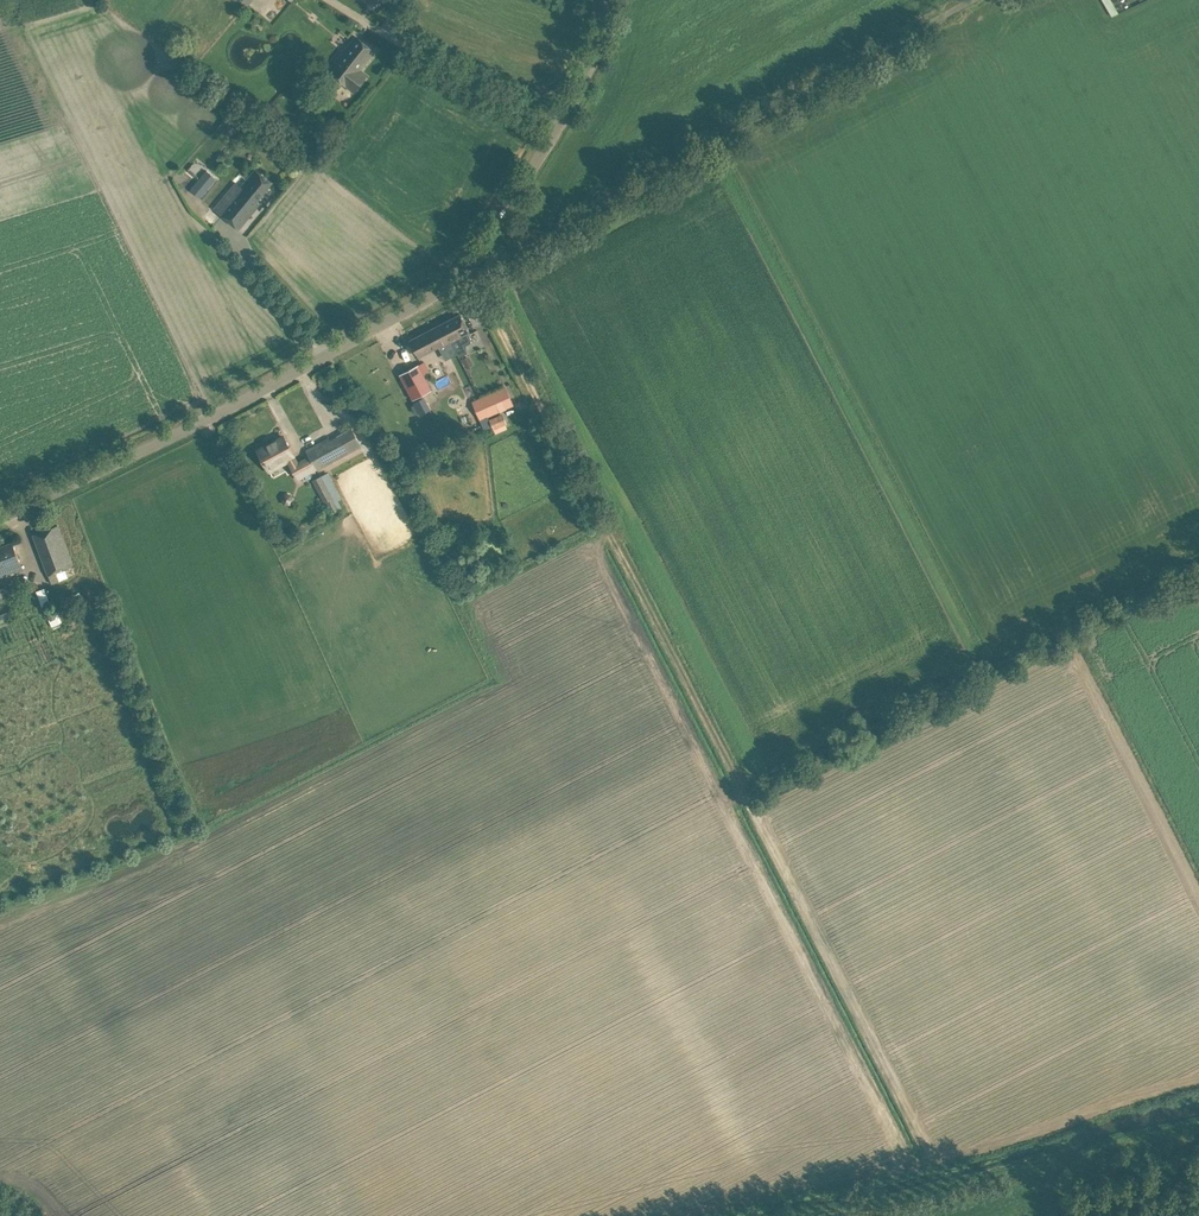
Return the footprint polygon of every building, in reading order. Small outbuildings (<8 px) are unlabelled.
[(358,73),(375,51),(355,35),(328,70),(353,91),(364,77),(358,73)] [(217,126),(226,134),(241,117),(233,109),(217,126)] [(241,186),(257,200),(272,182),(255,169),(241,186)] [(190,189),(200,198),(216,178),(206,170),(190,189)] [(214,208),(239,229),(260,203),(257,200),(241,186),(236,181),(214,208)] [(460,313),(442,323),(451,341),(456,351),(466,346),(466,344),(471,341),(471,338),(469,334),(471,333),(460,313)] [(451,341),(442,323),(410,340),(418,356),(438,346),(439,347),(451,341)] [(418,364),(399,374),(413,399),(432,389),(418,364)] [(505,387),(473,400),(480,418),(487,415),(487,417),(507,408),(506,408),(513,405),(505,387)] [(423,396),(414,402),(415,403),(419,412),(421,414),(430,409),(423,396)] [(489,417),(495,432),(509,427),(503,412),(489,417)] [(316,468),(360,444),(350,426),(342,430),(344,433),(331,440),(329,438),(307,450),(310,456),(298,463),(283,436),(258,449),(268,468),(287,458),(297,476),(316,466),(316,468)] [(329,513),(341,507),(338,500),(341,498),(328,471),(312,478),(329,513)] [(73,565),(57,524),(33,533),(48,574),(73,565)] [(0,547),(0,576),(23,567),(17,553),(13,542),(0,547)] [(36,590),(42,606),(51,603),(45,586),(36,590)]
